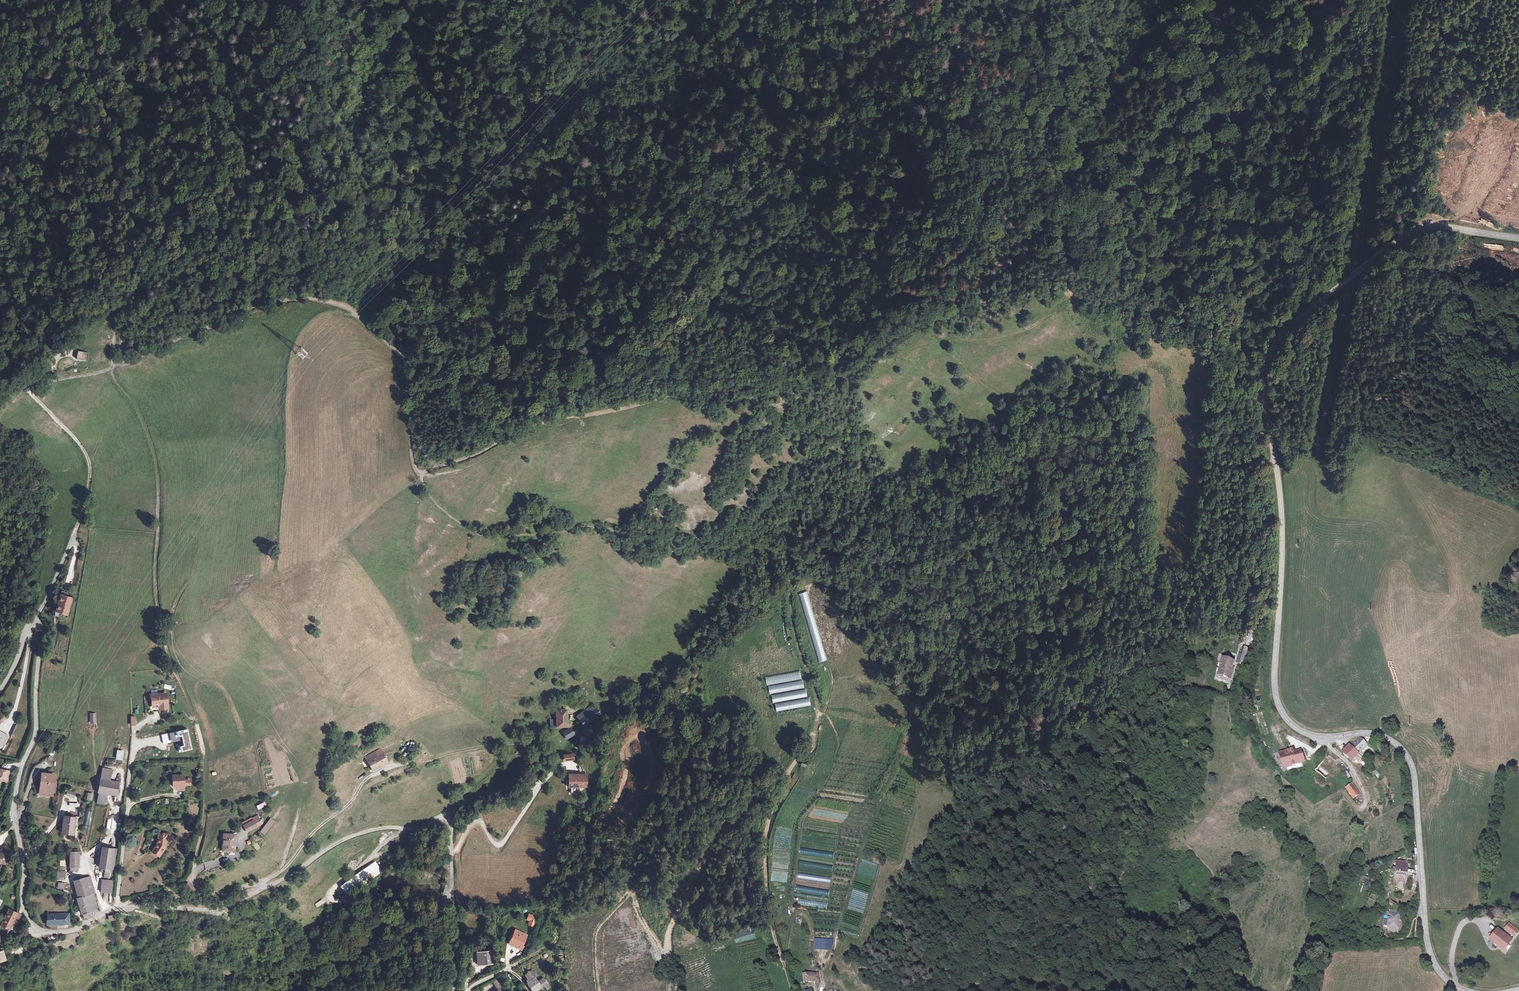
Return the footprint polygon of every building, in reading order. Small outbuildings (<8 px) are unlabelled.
[(1206,348),(1196,346),(1194,354),(1204,356),(1206,348)] [(303,359),(308,352),(301,348),(297,355),(303,359)] [(89,353),(77,351),(76,359),(87,361),(89,353)] [(570,518),(551,518),(551,526),(570,526),(570,518)] [(553,542),(537,548),(540,558),(557,550),(553,542)] [(65,601),(61,600),(56,614),(66,617),(71,602),(65,601)] [(1242,664),(1247,652),(1243,651),(1239,663),(1242,664)] [(1238,662),(1227,658),(1223,669),(1225,669),(1224,674),(1228,676),(1228,678),(1235,680),(1237,672),(1235,671),(1238,662)] [(169,712),(167,697),(153,698),(153,709),(160,708),(160,712),(169,712)] [(590,705),(576,713),(585,726),(603,714),(590,705)] [(554,718),(554,716),(551,716),(551,726),(567,723),(565,707),(555,708),(556,718),(554,718)] [(562,732),(566,739),(575,735),(570,727),(562,732)] [(1368,744),(1359,737),(1352,746),(1360,754),(1368,744)] [(1360,754),(1348,743),(1341,751),(1351,762),(1360,754)] [(1289,748),(1278,753),(1282,761),(1284,760),(1286,766),(1287,767),(1292,765),(1304,760),(1300,749),(1292,752),(1291,752),(1289,748)] [(366,757),(367,760),(374,757),(375,758),(382,754),(380,750),(366,757)] [(374,757),(367,760),(372,771),(383,766),(382,765),(386,763),(382,754),(375,758),(374,757)] [(0,770),(0,783),(1,783),(1,780),(8,780),(9,770),(0,770)] [(585,773),(568,774),(568,785),(572,785),(572,791),(580,791),(584,786),(584,785),(585,785),(585,773)] [(56,776),(44,774),(42,791),(48,792),(47,794),(53,795),(56,776)] [(183,778),(172,778),(172,788),(177,788),(178,792),(183,792),(183,778)] [(118,785),(101,782),(98,793),(115,796),(118,785)] [(1360,794),(1353,782),(1345,787),(1353,799),(1360,794)] [(66,796),(74,799),(76,793),(68,790),(66,796)] [(256,806),(258,810),(267,806),(265,802),(256,806)] [(89,826),(92,812),(86,811),(83,825),(89,826)] [(240,824),(244,831),(250,828),(249,828),(260,822),(257,817),(248,822),(245,822),(240,824)] [(77,820),(66,818),(64,833),(74,834),(77,820)] [(260,832),(265,836),(275,822),(270,818),(260,832)] [(804,824),(803,829),(838,833),(839,828),(804,824)] [(236,834),(225,833),(225,849),(235,850),(236,834)] [(158,845),(151,856),(154,858),(155,856),(158,858),(165,848),(167,836),(159,835),(158,845)] [(803,835),(802,841),(836,846),(837,840),(803,835)] [(5,845),(0,849),(0,851),(2,853),(1,853),(0,853),(0,862),(5,862),(5,855),(9,851),(5,845)] [(113,849),(103,848),(101,867),(111,868),(113,849)] [(1396,860),(1393,881),(1396,884),(1407,883),(1408,861),(1396,860)] [(347,896),(383,871),(375,861),(340,885),(347,896)] [(65,880),(65,870),(57,871),(57,880),(65,880)] [(828,909),(832,878),(798,873),(795,897),(799,898),(798,905),(828,909)] [(1368,884),(1370,878),(1362,875),(1360,881),(1368,884)] [(77,898),(82,919),(93,916),(92,912),(95,911),(92,894),(93,894),(91,882),(85,883),(84,879),(74,881),(78,898),(77,898)] [(18,913),(8,909),(0,926),(3,928),(9,931),(13,924),(18,913)] [(1401,910),(1388,909),(1388,931),(1400,932),(1401,910)] [(22,915),(18,913),(13,924),(17,926),(22,915)] [(63,923),(63,914),(47,913),(46,923),(63,923)] [(528,919),(531,920),(528,926),(534,928),(537,919),(530,916),(528,919)] [(1508,938),(1500,923),(1489,929),(1497,944),(1508,938)] [(1508,927),(1510,931),(1511,930),(1514,935),(1518,932),(1517,926),(1514,927),(1513,925),(1508,927)] [(510,944),(522,951),(524,947),(522,946),(528,937),(520,933),(519,935),(515,933),(510,944)] [(487,966),(493,966),(493,954),(480,954),(480,963),(487,964),(487,966)] [(542,986),(543,987),(542,988),(545,990),(550,986),(544,980),(543,981),(542,979),(537,983),(534,979),(534,975),(532,975),(531,973),(530,974),(526,974),(526,977),(525,978),(529,983),(528,985),(533,990),(536,990),(542,986)] [(502,987),(497,979),(491,983),(497,990),(502,987)]
